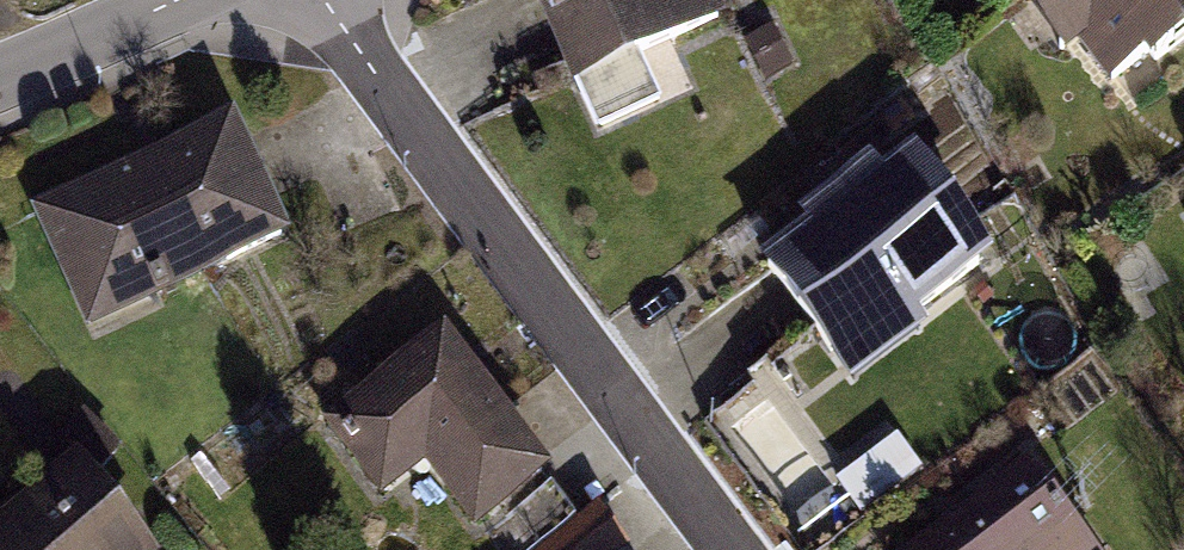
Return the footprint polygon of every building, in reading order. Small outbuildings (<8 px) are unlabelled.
[(561,100),(715,32),(701,0),(516,0),(561,100)] [(1054,76),(1070,61),(1107,112),(1183,60),(1183,0),(998,0),(1054,76)] [(222,104),(23,200),(76,321),(280,226),(222,104)] [(897,172),(755,275),(835,376),(975,271),(897,172)] [(435,319),(313,414),(371,491),(415,460),(462,525),(543,463),(435,319)] [(0,503),(0,549),(151,549),(72,445),(0,503)] [(910,549),(1076,549),(1016,470),(910,549)]
